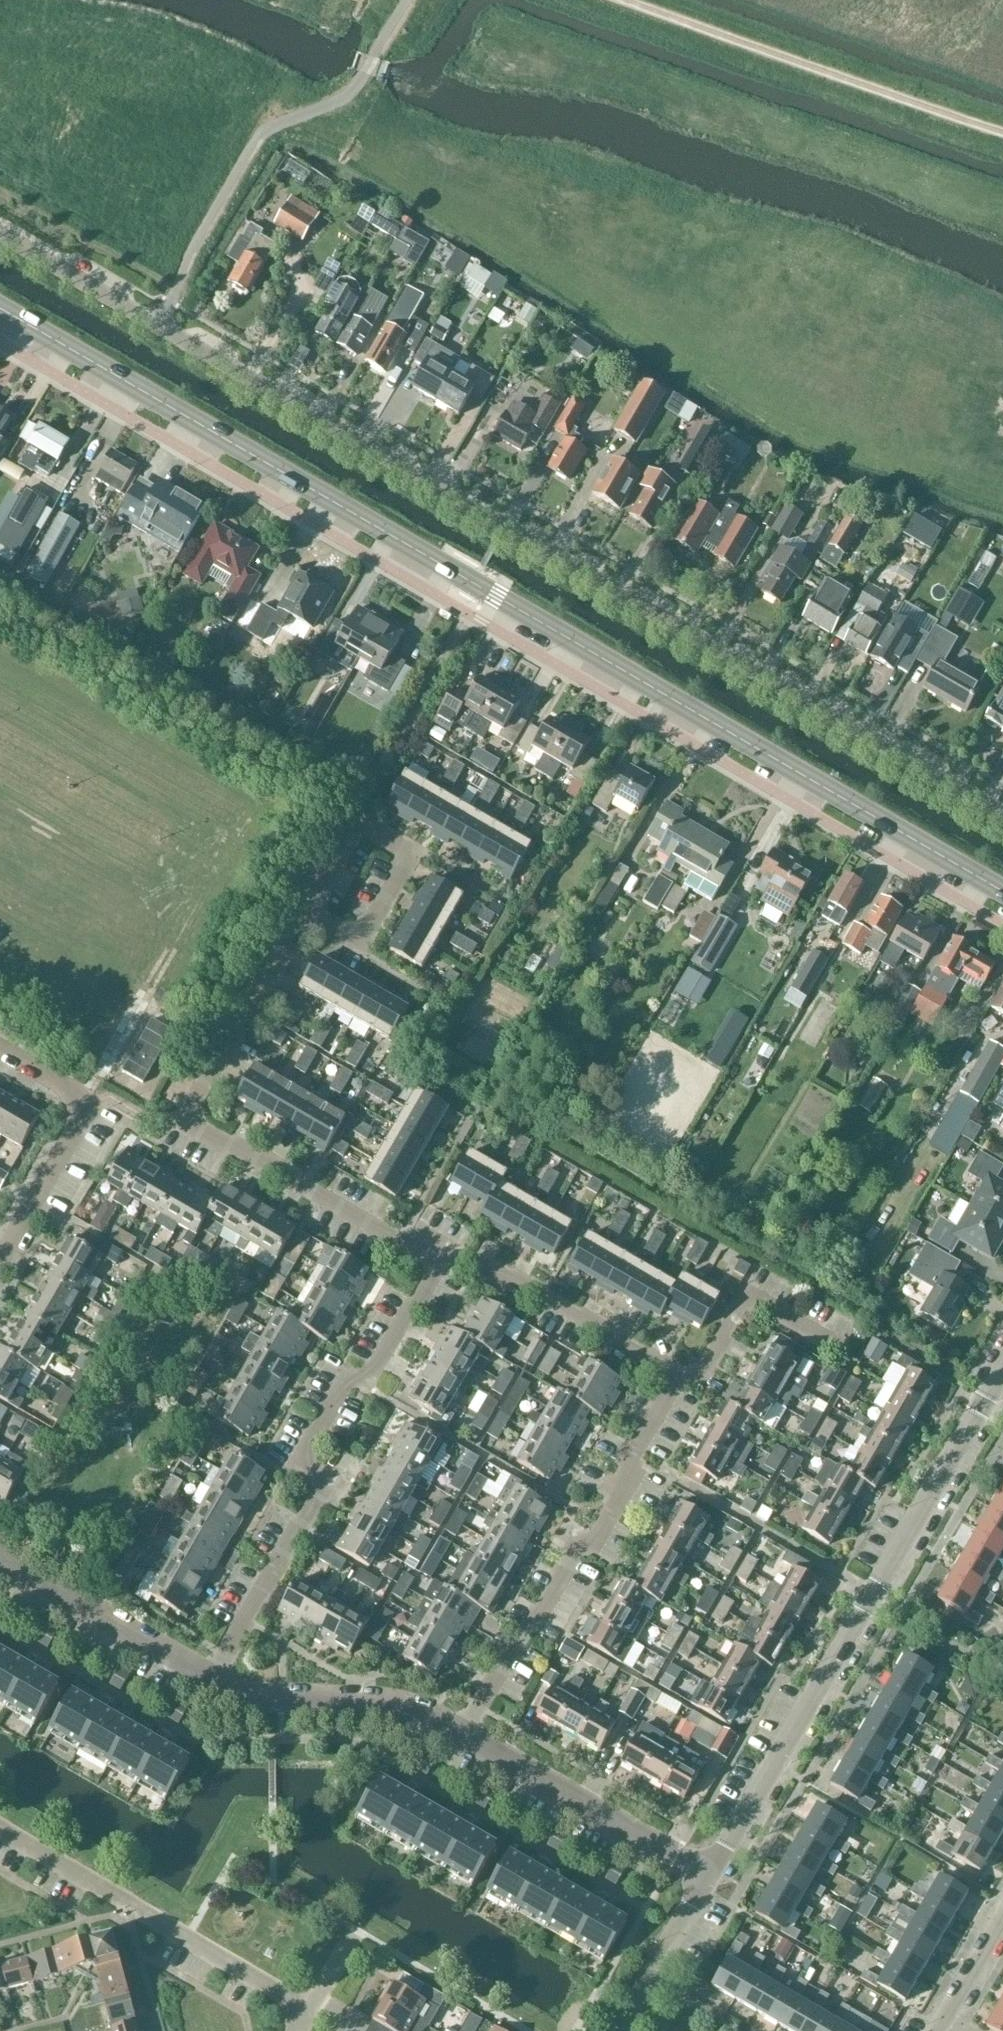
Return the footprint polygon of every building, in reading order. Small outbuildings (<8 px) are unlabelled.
[(320,215),(292,198),(274,226),(302,243),(320,215)] [(371,224),(398,240),(405,228),(392,220),(393,218),(380,210),(371,224)] [(250,293),(266,265),(278,245),(262,237),(265,232),(252,225),(243,239),(241,238),(229,258),(240,264),(230,282),(237,286),(237,290),(244,294),(248,292),(250,293)] [(416,268),(431,243),(405,228),(398,240),(412,249),(404,261),(416,268)] [(469,278),(485,288),(492,276),(476,266),(469,278)] [(330,309),(316,333),(326,338),(334,343),(353,311),(361,298),(336,283),(324,305),(330,309)] [(388,325),(367,361),(387,373),(402,347),(414,354),(430,327),(413,318),(425,296),(409,287),(387,324),(388,325)] [(357,356),(373,328),(390,300),(371,289),(355,318),(339,345),(357,356)] [(538,311),(540,306),(541,305),(530,299),(527,305),(518,319),(530,325),(538,311)] [(444,343),(450,333),(437,325),(431,335),(444,343)] [(437,402),(461,361),(449,354),(450,352),(428,340),(416,362),(426,367),(414,389),(437,402)] [(483,400),(495,379),(473,366),(473,367),(461,361),(437,402),(460,416),(472,394),(483,400)] [(617,433),(638,445),(667,396),(646,383),(617,433)] [(563,407),(568,398),(552,389),(548,397),(544,395),(537,406),(538,407),(535,414),(517,404),(511,413),(509,412),(496,435),(521,450),(535,427),(545,432),(560,406),(563,407)] [(570,480),(587,451),(580,446),(585,439),(577,434),(579,430),(575,427),(588,405),(575,397),(573,401),(568,398),(563,407),(568,410),(556,429),(568,436),(549,468),(570,480)] [(0,440),(13,418),(0,410),(0,462),(10,445),(0,440)] [(50,476),(69,444),(40,428),(39,429),(29,423),(20,439),(30,444),(18,464),(33,473),(36,468),(50,476)] [(695,482),(721,439),(703,428),(678,472),(695,482)] [(728,434),(718,451),(730,458),(740,442),(728,434)] [(120,494),(136,465),(112,451),(96,480),(120,494)] [(613,460),(593,494),(620,510),(640,476),(613,460)] [(653,528),(677,486),(650,470),(640,486),(646,490),(631,515),(653,528)] [(138,487),(120,518),(181,553),(206,510),(161,484),(154,496),(138,487)] [(12,564),(17,556),(30,533),(44,508),(48,501),(31,492),(27,489),(20,501),(11,496),(0,516),(0,536),(0,537),(0,557),(12,564)] [(736,568),(759,529),(736,516),(741,508),(727,500),(719,514),(696,501),(673,540),(698,555),(706,540),(721,548),(716,556),(736,568)] [(789,542),(804,516),(786,506),(771,532),(789,542)] [(852,510),(831,545),(846,553),(862,525),(858,523),(863,516),(852,510)] [(770,513),(763,525),(771,529),(777,518),(770,513)] [(940,531),(918,519),(911,514),(906,523),(913,527),(910,533),(931,546),(940,531)] [(60,516),(46,543),(31,570),(50,580),(80,527),(60,516)] [(769,577),(761,592),(781,604),(796,579),(797,579),(800,581),(810,564),(812,566),(819,554),(823,556),(837,532),(821,523),(808,545),(798,539),(787,543),(784,549),(783,549),(766,574),(769,577)] [(216,526),(187,575),(202,584),(207,575),(214,563),(226,571),(234,575),(226,587),(232,591),(224,605),(225,605),(218,615),(233,623),(239,613),(260,577),(246,569),(257,550),(216,526)] [(999,559),(986,552),(968,583),(980,590),(999,559)] [(917,574),(903,565),(897,575),(911,584),(917,574)] [(311,627),(313,629),(333,594),(300,575),(277,614),(262,605),(247,632),(263,641),(273,624),(281,629),(303,642),(311,627)] [(832,635),(854,597),(827,580),(805,618),(832,635)] [(886,591),(884,595),(869,586),(858,605),(866,610),(862,618),(860,617),(845,643),(866,655),(886,621),(877,616),(890,593),(886,591)] [(946,632),(954,618),(960,622),(974,598),(960,590),(938,627),(919,661),(936,671),(925,689),(966,712),(983,684),(946,662),(959,639),(946,632)] [(126,618),(144,614),(140,599),(122,604),(126,618)] [(352,672),(359,659),(381,622),(359,609),(347,628),(336,622),(318,652),(352,672)] [(898,617),(873,658),(894,671),(896,667),(907,674),(930,636),(919,630),(898,617)] [(381,622),(359,659),(372,667),(365,679),(388,693),(392,695),(376,723),(386,729),(402,701),(418,674),(403,666),(404,664),(391,656),(403,635),(381,622)] [(474,735),(505,682),(496,677),(491,685),(480,678),(468,700),(453,692),(450,699),(434,725),(450,734),(455,724),(474,735)] [(528,723),(513,715),(521,702),(510,696),(515,687),(505,682),(474,735),(483,740),(492,725),(504,731),(500,737),(515,746),(528,723)] [(987,720),(988,721),(989,725),(996,729),(1000,727),(1002,729),(1002,693),(987,720)] [(544,776),(575,722),(565,717),(561,725),(550,719),(542,731),(531,725),(518,748),(530,755),(534,749),(544,755),(535,771),(544,776)] [(598,762),(584,753),(590,742),(579,736),(584,728),(575,722),(544,776),(553,781),(562,765),(573,772),(570,777),(585,785),(598,762)] [(306,724),(300,735),(309,740),(315,729),(308,725),(306,724)] [(423,744),(417,754),(427,760),(433,750),(423,744)] [(490,755),(483,767),(494,774),(501,762),(490,755)] [(454,761),(448,772),(458,778),(464,767),(454,761)] [(606,814),(607,813),(615,799),(639,812),(656,782),(632,768),(625,780),(612,772),(592,805),(606,814)] [(448,772),(442,782),(452,788),(458,778),(448,772)] [(424,784),(406,773),(388,804),(398,810),(396,814),(404,818),(424,784)] [(489,782),(483,792),(494,798),(500,788),(489,782)] [(424,825),(442,794),(424,784),(404,818),(412,823),(415,819),(424,825)] [(483,792),(477,803),(488,809),(494,798),(483,792)] [(440,839),(460,804),(442,794),(424,825),(434,830),(432,834),(440,839)] [(549,831),(559,809),(539,800),(529,822),(549,831)] [(525,802),(519,813),(529,819),(535,808),(525,802)] [(460,845),(478,814),(460,804),(440,839),(448,843),(450,840),(460,845)] [(683,868),(704,832),(681,818),(684,813),(668,804),(657,822),(649,836),(664,845),(659,854),(669,860),(662,872),(644,902),(659,910),(661,906),(673,886),(674,886),(679,877),(671,873),(675,863),(683,868)] [(585,805),(579,815),(588,821),(594,811),(585,805)] [(519,813),(513,823),(523,829),(529,819),(519,813)] [(475,859),(495,825),(478,814),(460,845),(469,851),(467,855),(475,859)] [(495,866),(513,835),(495,825),(475,859),(483,864),(486,860),(495,866)] [(712,901),(720,889),(733,866),(721,859),(729,846),(704,832),(683,868),(692,873),(682,891),(674,886),(673,886),(661,906),(675,914),(690,889),(712,901)] [(513,835),(495,866),(505,871),(503,875),(511,880),(531,845),(513,835)] [(796,903),(811,877),(794,867),(795,863),(775,851),(761,874),(773,881),(760,903),(788,918),(796,903)] [(840,927),(863,887),(845,876),(830,903),(822,898),(817,908),(825,912),(822,917),(840,927)] [(419,895),(453,915),(464,897),(433,879),(427,889),(423,887),(419,895)] [(608,883),(594,908),(603,913),(618,889),(608,883)] [(443,933),(453,915),(419,895),(414,903),(418,906),(412,915),(443,933)] [(744,914),(750,901),(739,897),(733,909),(744,914)] [(886,937),(887,937),(903,909),(882,898),(864,930),(855,924),(843,945),(861,955),(866,946),(877,953),(886,937)] [(485,910),(479,920),(489,926),(495,916),(485,910)] [(433,951),(443,933),(412,915),(407,925),(403,922),(398,931),(433,951)] [(694,963),(710,973),(738,927),(721,917),(694,963)] [(923,962),(941,931),(919,918),(916,923),(907,918),(881,963),(893,970),(904,951),(923,962)] [(422,969),(433,951),(398,931),(393,939),(397,941),(391,951),(422,969)] [(457,934),(451,945),(461,951),(467,940),(457,934)] [(962,971),(985,984),(995,966),(973,953),(974,950),(954,939),(929,983),(910,1015),(933,1028),(936,1022),(948,1002),(947,1001),(950,995),(957,984),(956,983),(962,971)] [(467,940),(461,951),(471,957),(477,946),(467,940)] [(567,952),(559,947),(551,961),(558,965),(567,952)] [(807,998),(829,960),(813,951),(791,989),(807,998)] [(319,1000),(339,965),(330,960),(328,964),(318,958),(300,989),(319,1000)] [(336,1010),(354,979),(345,973),(347,970),(339,965),(319,1000),(336,1010)] [(454,987),(460,977),(449,970),(443,981),(454,987)] [(354,1020),(374,985),(366,981),(364,985),(354,979),(336,1010),(354,1020)] [(371,1030),(389,1000),(380,994),(382,990),(374,985),(354,1020),(371,1030)] [(902,1027),(921,994),(909,987),(889,1019),(902,1027)] [(991,1008),(1002,1015),(1002,987),(991,1008)] [(390,1041),(390,1040),(410,1006),(401,1001),(399,1005),(389,1000),(371,1030),(390,1041)] [(469,1012),(463,1023),(488,1036),(494,1025),(469,1012)] [(286,1014),(280,1025),(290,1031),(296,1020),(286,1014)] [(322,1022),(316,1032),(327,1038),(333,1028),(322,1022)] [(161,1079),(180,1035),(158,1025),(139,1069),(161,1079)] [(277,1030),(271,1040),(281,1046),(287,1036),(277,1030)] [(316,1032),(310,1043),(321,1049),(327,1038),(316,1032)] [(783,1057),(788,1043),(775,1039),(770,1053),(783,1057)] [(332,1040),(325,1051),(333,1056),(339,1044),(332,1040)] [(357,1042),(351,1053),(362,1059),(368,1048),(357,1042)] [(930,1147),(949,1158),(979,1105),(1002,1064),(1002,1049),(990,1042),(960,1094),(930,1147)] [(307,1048),(301,1058),(312,1064),(318,1054),(307,1048)] [(351,1053),(345,1063),(356,1069),(362,1059),(351,1053)] [(301,1058),(295,1069),(306,1075),(312,1064),(301,1058)] [(760,1068),(764,1070),(768,1063),(761,1059),(759,1062),(760,1068)] [(413,1088),(418,1078),(389,1064),(384,1074),(413,1088)] [(254,1111),(274,1076),(256,1066),(238,1097),(248,1103),(246,1107),(254,1111)] [(342,1068),(336,1079),(347,1085),(353,1074),(342,1068)] [(274,1118),(292,1087),(274,1076),(254,1111),(262,1116),(264,1112),(274,1118)] [(336,1079),(330,1089),(341,1095),(347,1085),(336,1079)] [(872,1116),(889,1089),(876,1080),(858,1107),(872,1116)] [(373,1083),(367,1093),(377,1099),(383,1089),(373,1083)] [(289,1132),(309,1097),(292,1087),(274,1118),(283,1123),(281,1127),(289,1132)] [(383,1089),(377,1099),(388,1105),(394,1095),(383,1089)] [(406,1109),(437,1127),(443,1117),(446,1120),(451,1111),(417,1091),(406,1109)] [(21,1105),(2,1094),(0,1098),(0,1135),(3,1137),(21,1105)] [(309,1138),(327,1107),(309,1097),(289,1132),(297,1136),(300,1133),(309,1138)] [(21,1105),(3,1137),(22,1148),(40,1116),(21,1105)] [(327,1107),(309,1138),(319,1144),(316,1147),(325,1152),(345,1118),(327,1107)] [(483,1108),(477,1119),(487,1125),(493,1115),(493,1114),(483,1108)] [(431,1136),(437,1127),(406,1109),(396,1127),(431,1147),(435,1139),(431,1136)] [(352,1118),(346,1129),(357,1135),(363,1124),(352,1118)] [(971,1122),(962,1137),(974,1143),(982,1128),(971,1122)] [(363,1124),(357,1135),(367,1141),(373,1130),(363,1124)] [(426,1155),(431,1147),(396,1127),(386,1144),(417,1162),(422,1153),(426,1155)] [(521,1137),(515,1147),(525,1153),(531,1143),(522,1137),(521,1137)] [(974,1145),(963,1139),(958,1148),(969,1154),(974,1145)] [(339,1141),(333,1151),(344,1157),(350,1147),(339,1141)] [(411,1172),(417,1162),(386,1144),(375,1162),(410,1182),(415,1174),(411,1172)] [(515,1147),(509,1158),(519,1164),(525,1153),(515,1147)] [(120,1206),(144,1163),(134,1157),(136,1153),(129,1149),(108,1184),(119,1191),(113,1202),(120,1206)] [(469,1197),(489,1163),(471,1152),(453,1183),(463,1189),(461,1193),(469,1197)] [(1002,1167),(981,1154),(969,1174),(984,1183),(971,1206),(1002,1225),(1002,1185),(996,1180),(1002,1167)] [(405,1190),(410,1182),(375,1162),(365,1180),(396,1198),(402,1188),(405,1190)] [(144,1205),(164,1169),(157,1165),(154,1169),(144,1163),(120,1206),(127,1210),(133,1199),(144,1205)] [(501,1183),(501,1184),(507,1173),(489,1163),(469,1197),(477,1202),(479,1198),(488,1203),(489,1204),(501,1183)] [(161,1215),(179,1184),(169,1178),(172,1174),(164,1169),(144,1205),(161,1215)] [(549,1169),(543,1180),(553,1186),(559,1175),(549,1169)] [(0,1189),(8,1175),(0,1171),(0,1189)] [(593,1179),(587,1189),(597,1195),(603,1185),(593,1179)] [(543,1180),(537,1190),(547,1196),(553,1186),(543,1180)] [(518,1194),(501,1184),(501,1183),(489,1204),(488,1203),(482,1214),(492,1220),(490,1224),(498,1228),(518,1194)] [(189,1208),(199,1190),(192,1185),(190,1190),(179,1184),(161,1215),(155,1224),(164,1229),(169,1220),(179,1225),(189,1208)] [(224,1229),(245,1193),(237,1189),(235,1193),(224,1187),(214,1204),(207,1218),(207,1219),(200,1230),(218,1240),(219,1238),(224,1229)] [(214,1204),(204,1198),(207,1194),(199,1190),(189,1208),(179,1225),(189,1231),(183,1242),(191,1247),(197,1236),(200,1230),(207,1219),(207,1218),(214,1204)] [(224,1229),(219,1238),(236,1248),(260,1208),(250,1201),(252,1198),(252,1197),(245,1193),(224,1229)] [(518,1235),(536,1204),(518,1194),(498,1228),(506,1233),(509,1229),(518,1235)] [(554,1214),(543,1208),(536,1204),(518,1235),(528,1240),(526,1244),(534,1249),(554,1214)] [(1002,1226),(1002,1225),(971,1206),(958,1229),(941,1220),(929,1240),(952,1253),(960,1240),(992,1259),(1002,1241),(996,1237),(1002,1226)] [(259,1249),(280,1214),(273,1209),(270,1214),(260,1208),(236,1248),(244,1253),(250,1244),(259,1249)] [(620,1211),(614,1221),(625,1227),(631,1217),(620,1211)] [(99,1214),(91,1227),(95,1230),(103,1234),(111,1221),(99,1214)] [(253,1260),(271,1271),(278,1260),(296,1228),(285,1222),(287,1218),(280,1214),(259,1249),(254,1259),(253,1260)] [(554,1214),(534,1249),(542,1253),(544,1250),(554,1255),(572,1225),(554,1214)] [(916,1235),(923,1224),(913,1219),(906,1230),(916,1235)] [(614,1221),(608,1232),(619,1238),(625,1227),(614,1221)] [(120,1245),(126,1234),(116,1228),(110,1238),(120,1245)] [(656,1231),(650,1242),(660,1248),(666,1237),(656,1231)] [(120,1245),(131,1251),(137,1240),(126,1234),(120,1245)] [(590,1276),(607,1245),(589,1235),(569,1269),(578,1274),(580,1270),(590,1276)] [(116,1266),(124,1253),(100,1239),(92,1251),(71,1238),(60,1258),(91,1276),(103,1257),(116,1266)] [(307,1245),(297,1239),(296,1239),(290,1250),(301,1256),(307,1245)] [(698,1240),(692,1250),(702,1256),(709,1246),(698,1240)] [(650,1242),(644,1252),(654,1258),(660,1248),(650,1242)] [(605,1290),(625,1255),(607,1245),(590,1276),(599,1282),(597,1285),(605,1290)] [(961,1302),(969,1289),(951,1279),(960,1264),(927,1245),(910,1275),(934,1290),(921,1312),(951,1330),(965,1306),(961,1302)] [(368,1271),(337,1252),(326,1246),(321,1255),(332,1261),(327,1270),(327,1271),(362,1291),(366,1284),(362,1281),(368,1271)] [(155,1265),(162,1255),(151,1249),(145,1259),(155,1265)] [(295,1266),(301,1256),(290,1250),(284,1260),(295,1266)] [(692,1250),(686,1260),(696,1266),(702,1256),(692,1250)] [(201,1268),(207,1258),(197,1252),(191,1262),(201,1268)] [(166,1271),(172,1261),(162,1255),(155,1265),(166,1271)] [(625,1296),(643,1266),(625,1255),(605,1290),(613,1295),(615,1291),(625,1296)] [(86,1286),(91,1276),(60,1258),(49,1277),(81,1295),(81,1294),(94,1302),(99,1293),(86,1286)] [(207,1258),(201,1268),(211,1274),(218,1264),(207,1258)] [(740,1261),(734,1272),(745,1278),(751,1267),(740,1261)] [(327,1271),(327,1270),(319,1266),(309,1284),(348,1306),(354,1296),(358,1298),(362,1291),(327,1271)] [(640,1311),(660,1276),(643,1266),(625,1296),(634,1302),(632,1306),(640,1311)] [(236,1289),(243,1279),(232,1273),(226,1283),(236,1289)] [(280,1291),(287,1280),(276,1275),(270,1285),(280,1291)] [(682,1321),(702,1286),(684,1275),(677,1286),(679,1287),(667,1307),(676,1312),(674,1316),(682,1321)] [(679,1287),(677,1286),(660,1276),(640,1311),(649,1315),(651,1312),(661,1317),(667,1307),(679,1287)] [(70,1314),(81,1295),(49,1277),(38,1295),(70,1314)] [(236,1289),(243,1293),(247,1295),(253,1285),(243,1279),(236,1289)] [(342,1317),(348,1306),(309,1284),(299,1301),(306,1306),(342,1326),(346,1319),(342,1317)] [(274,1301),(280,1291),(270,1285),(264,1295),(274,1301)] [(702,1286),(682,1321),(690,1325),(692,1321),(702,1327),(720,1296),(702,1286)] [(124,1309),(130,1298),(124,1294),(117,1305),(124,1309)] [(59,1332),(70,1314),(38,1295),(27,1314),(59,1332)] [(830,1316),(836,1305),(822,1298),(817,1309),(830,1316)] [(232,1310),(243,1317),(249,1306),(238,1300),(232,1310)] [(526,1325),(515,1318),(484,1300),(477,1311),(473,1308),(469,1316),(504,1336),(516,1343),(526,1325)] [(338,1334),(342,1326),(306,1306),(296,1323),(310,1332),(327,1342),(333,1331),(338,1334)] [(237,1327),(243,1317),(232,1310),(226,1321),(237,1327)] [(296,1323),(279,1313),(269,1331),(304,1352),(308,1344),(304,1342),(310,1332),(296,1323)] [(48,1351),(59,1332),(27,1314),(16,1333),(48,1351)] [(115,1325),(108,1321),(96,1314),(90,1326),(98,1330),(109,1337),(115,1325)] [(499,1346),(504,1336),(469,1316),(465,1323),(469,1325),(463,1335),(463,1336),(484,1348),(483,1348),(494,1354),(503,1360),(508,1351),(499,1346)] [(537,1320),(527,1335),(535,1340),(545,1325),(537,1320)] [(463,1336),(463,1335),(453,1329),(446,1340),(442,1338),(438,1345),(473,1366),(479,1356),(489,1362),(494,1354),(483,1348),(484,1348),(463,1336)] [(103,1346),(109,1337),(108,1336),(98,1330),(92,1340),(103,1346)] [(300,1359),(304,1352),(269,1331),(263,1341),(251,1334),(247,1342),(290,1367),(296,1357),(300,1359)] [(37,1370),(48,1351),(16,1333),(6,1350),(6,1351),(31,1366),(30,1366),(37,1370)] [(791,1356),(797,1346),(797,1344),(780,1334),(773,1346),(761,1367),(803,1391),(808,1382),(794,1374),(800,1362),(791,1356)] [(228,1341),(218,1335),(212,1346),(222,1352),(228,1341)] [(878,1365),(888,1348),(874,1340),(874,1339),(870,1346),(863,1357),(864,1357),(874,1363),(878,1365)] [(540,1357),(546,1346),(535,1340),(529,1351),(540,1357)] [(284,1377),(290,1367),(247,1342),(242,1350),(254,1357),(248,1366),(284,1387),(288,1379),(284,1377)] [(463,1383),(473,1366),(438,1345),(434,1352),(438,1355),(432,1365),(463,1383)] [(216,1362),(222,1352),(212,1346),(206,1356),(216,1362)] [(20,1384),(30,1390),(40,1372),(37,1370),(30,1366),(31,1366),(6,1351),(6,1350),(0,1347),(0,1373),(20,1384)] [(555,1366),(561,1356),(551,1350),(545,1360),(555,1366)] [(533,1367),(540,1357),(529,1351),(523,1361),(533,1367)] [(94,1362),(87,1358),(82,1355),(75,1366),(87,1373),(94,1362)] [(924,1406),(936,1385),(935,1384),(939,1378),(940,1378),(902,1356),(902,1357),(897,1367),(907,1373),(902,1381),(897,1390),(924,1406)] [(549,1376),(555,1366),(545,1360),(539,1370),(549,1376)] [(583,1360),(578,1369),(585,1373),(580,1380),(615,1401),(620,1394),(616,1391),(622,1381),(591,1362),(590,1364),(583,1360)] [(453,1401),(463,1383),(432,1365),(426,1375),(422,1373),(417,1380),(453,1401)] [(279,1394),(284,1387),(248,1366),(238,1384),(269,1402),(275,1392),(279,1394)] [(846,1375),(836,1369),(831,1366),(821,1384),(836,1393),(840,1385),(846,1375)] [(776,1403),(786,1409),(793,1397),(799,1400),(803,1391),(761,1367),(756,1377),(752,1375),(746,1385),(750,1387),(749,1388),(776,1404),(776,1403)] [(86,1374),(78,1369),(73,1380),(81,1384),(86,1374)] [(208,1376),(198,1371),(198,1370),(191,1381),(202,1387),(208,1376)] [(509,1386),(515,1376),(504,1370),(498,1380),(509,1386)] [(20,1384),(0,1373),(0,1398),(20,1410),(25,1401),(14,1394),(20,1384)] [(856,1394),(862,1384),(851,1378),(845,1388),(856,1394)] [(524,1395),(530,1385),(520,1379),(514,1389),(524,1395)] [(447,1411),(453,1401),(417,1380),(413,1387),(417,1390),(411,1400),(435,1415),(433,1419),(445,1427),(452,1414),(447,1411)] [(503,1397),(509,1386),(498,1380),(492,1391),(503,1397)] [(611,1408),(615,1401),(580,1380),(570,1398),(591,1410),(590,1411),(601,1417),(607,1406),(611,1408)] [(196,1397),(202,1387),(191,1381),(185,1391),(196,1397)] [(263,1412),(269,1402),(238,1384),(228,1401),(263,1422),(268,1415),(263,1412)] [(886,1384),(874,1405),(885,1411),(912,1427),(924,1406),(897,1390),(886,1384)] [(786,1409),(776,1403),(776,1404),(749,1388),(738,1408),(737,1409),(754,1419),(753,1419),(775,1432),(787,1410),(786,1409)] [(850,1405),(856,1394),(845,1388),(839,1398),(850,1405)] [(518,1406),(524,1395),(514,1389),(508,1400),(518,1406)] [(570,1398),(560,1392),(549,1410),(585,1430),(589,1423),(585,1421),(590,1411),(591,1410),(570,1398)] [(65,1409),(72,1398),(64,1394),(58,1405),(65,1409)] [(478,1415),(488,1421),(498,1405),(479,1394),(469,1410),(478,1415)] [(215,1408),(207,1422),(222,1430),(225,1424),(249,1438),(255,1427),(259,1429),(263,1422),(228,1401),(222,1411),(222,1412),(215,1408)] [(737,1409),(738,1408),(727,1402),(715,1424),(742,1439),(753,1419),(754,1419),(737,1409)] [(0,1405),(0,1417),(4,1420),(9,1411),(0,1405)] [(66,1410),(59,1406),(53,1418),(59,1422),(66,1410)] [(528,1421),(539,1427),(570,1445),(576,1435),(580,1438),(585,1430),(549,1410),(544,1418),(534,1412),(528,1421)] [(816,1427),(822,1416),(812,1410),(806,1421),(816,1427)] [(900,1447),(912,1427),(885,1411),(873,1432),(900,1447)] [(493,1424),(504,1430),(510,1420),(499,1414),(493,1424)] [(865,1427),(867,1428),(871,1421),(858,1414),(854,1421),(865,1427)] [(482,1432),(488,1421),(478,1415),(472,1426),(482,1432)] [(18,1416),(13,1425),(21,1430),(27,1421),(18,1416)] [(832,1436),(838,1425),(827,1419),(821,1430),(832,1436)] [(810,1437),(816,1427),(806,1421),(800,1431),(810,1437)] [(28,1422),(20,1434),(31,1440),(38,1428),(28,1422)] [(498,1441),(504,1430),(493,1424),(487,1435),(498,1441)] [(730,1460),(730,1459),(742,1439),(715,1424),(703,1445),(730,1460)] [(445,1446),(442,1444),(410,1426),(404,1437),(400,1434),(396,1442),(431,1462),(435,1464),(445,1446)] [(564,1456),(570,1445),(539,1427),(529,1445),(564,1465),(568,1458),(564,1456)] [(873,1432),(867,1428),(865,1427),(860,1435),(868,1440),(861,1453),(888,1468),(900,1447),(873,1432)] [(826,1446),(832,1436),(821,1430),(815,1440),(826,1446)] [(504,1450),(517,1446),(513,1434),(500,1438),(504,1450)] [(197,1457),(203,1447),(193,1441),(187,1451),(197,1457)] [(421,1480),(421,1479),(431,1462),(396,1442),(391,1449),(396,1451),(390,1461),(421,1480)] [(560,1473),(564,1465),(529,1445),(518,1463),(549,1481),(556,1470),(560,1473)] [(748,1469),(730,1459),(730,1460),(703,1445),(691,1466),(685,1477),(702,1487),(708,1476),(718,1481),(725,1469),(743,1479),(748,1469)] [(781,1462),(787,1452),(777,1446),(771,1456),(781,1462)] [(191,1468),(197,1457),(187,1451),(181,1462),(191,1468)] [(20,1478),(26,1481),(34,1467),(9,1453),(4,1462),(0,1469),(0,1502),(5,1505),(20,1478)] [(469,1453),(462,1466),(473,1472),(480,1459),(469,1453)] [(876,1489),(888,1468),(861,1453),(854,1465),(844,1459),(840,1467),(849,1473),(849,1474),(865,1483),(876,1489)] [(223,1472),(259,1493),(263,1486),(259,1483),(265,1473),(234,1454),(223,1472)] [(797,1471),(803,1461),(793,1455),(787,1465),(797,1471)] [(775,1473),(781,1462),(771,1456),(765,1467),(775,1473)] [(432,1485),(421,1479),(421,1480),(390,1461),(384,1472),(380,1469),(375,1477),(411,1497),(417,1487),(428,1493),(432,1485)] [(829,1461),(816,1482),(827,1488),(853,1504),(865,1483),(849,1474),(849,1473),(840,1467),(829,1461)] [(791,1482),(797,1471),(787,1465),(781,1476),(791,1482)] [(467,1482),(473,1472),(462,1466),(456,1476),(467,1482)] [(248,1511),(259,1493),(223,1472),(213,1490),(248,1511)] [(472,1485),(482,1491),(488,1481),(478,1475),(472,1485)] [(177,1493),(183,1482),(173,1476),(167,1487),(177,1493)] [(460,1493),(467,1482),(456,1476),(450,1487),(460,1493)] [(401,1515),(411,1497),(375,1477),(371,1484),(375,1486),(369,1496),(401,1515)] [(507,1506),(543,1526),(553,1508),(531,1495),(534,1490),(513,1478),(499,1501),(507,1505),(507,1506)] [(476,1502),(482,1491),(472,1485),(466,1496),(476,1502)] [(171,1503),(177,1493),(167,1487),(161,1497),(171,1503)] [(841,1524),(853,1504),(827,1488),(820,1499),(808,1492),(803,1501),(815,1509),(841,1524)] [(238,1528),(248,1511),(213,1490),(203,1508),(238,1528)] [(989,1513),(1002,1522),(1002,1492),(1001,1491),(989,1513)] [(391,1532),(401,1515),(369,1496),(363,1507),(359,1504),(355,1512),(391,1532)] [(747,1498),(741,1508),(751,1515),(757,1504),(747,1498)] [(446,1517),(452,1507),(442,1501),(436,1511),(446,1517)] [(715,1537),(703,1530),(709,1519),(683,1504),(670,1525),(697,1540),(709,1547),(715,1537)] [(538,1533),(543,1526),(507,1506),(501,1516),(492,1510),(488,1518),(528,1541),(534,1531),(538,1533)] [(767,1524),(768,1521),(773,1513),(763,1507),(756,1518),(767,1524)] [(228,1546),(238,1528),(203,1508),(197,1518),(186,1512),(182,1521),(185,1523),(185,1521),(228,1546)] [(829,1546),(841,1524),(815,1509),(802,1530),(829,1546)] [(462,1527),(468,1516),(458,1510),(452,1521),(462,1527)] [(440,1528),(446,1517),(436,1511),(430,1522),(440,1528)] [(157,1528),(163,1518),(152,1512),(146,1522),(157,1528)] [(380,1550),(391,1532),(355,1512),(351,1519),(355,1521),(349,1531),(380,1550)] [(976,1534),(1002,1550),(1002,1522),(989,1513),(976,1534)] [(522,1552),(528,1541),(488,1518),(484,1526),(492,1531),(487,1541),(522,1561),(527,1554),(522,1552)] [(743,1525),(733,1519),(729,1526),(739,1532),(743,1525)] [(218,1563),(228,1546),(185,1521),(185,1523),(182,1529),(188,1533),(182,1543),(218,1563)] [(456,1537),(462,1527),(452,1521),(446,1531),(456,1537)] [(151,1539),(157,1528),(146,1522),(140,1533),(151,1539)] [(685,1560),(697,1540),(670,1525),(659,1545),(685,1560)] [(370,1568),(380,1550),(349,1531),(343,1542),(339,1539),(334,1547),(370,1568)] [(964,1556),(991,1572),(989,1576),(1002,1584),(1002,1573),(994,1567),(1001,1554),(1002,1552),(1002,1550),(976,1534),(964,1556)] [(426,1552),(432,1542),(422,1536),(416,1546),(426,1552)] [(473,1547),(470,1553),(470,1554),(512,1579),(522,1561),(487,1541),(481,1551),(473,1547)] [(112,1563),(119,1550),(108,1543),(100,1556),(112,1563)] [(207,1581),(218,1563),(182,1543),(172,1560),(207,1581)] [(442,1562),(448,1551),(437,1545),(431,1556),(442,1562)] [(679,1572),(685,1560),(659,1545),(647,1566),(673,1582),(684,1588),(690,1578),(679,1572)] [(420,1563),(426,1552),(416,1546),(409,1557),(420,1563)] [(136,1563),(142,1553),(132,1547),(126,1557),(136,1563)] [(737,1563),(743,1553),(733,1547),(727,1557),(737,1563)] [(330,1566),(336,1555),(326,1549),(320,1560),(330,1566)] [(814,1565),(789,1551),(783,1562),(794,1568),(787,1581),(778,1575),(773,1584),(782,1589),(809,1605),(821,1584),(807,1576),(814,1565)] [(467,1576),(502,1596),(512,1579),(470,1554),(469,1554),(459,1571),(467,1576)] [(201,1591),(207,1581),(172,1560),(162,1555),(152,1572),(162,1578),(197,1599),(201,1591)] [(341,1572),(347,1561),(336,1555),(330,1566),(341,1572)] [(436,1572),(442,1562),(431,1556),(425,1566),(436,1572)] [(759,1562),(749,1556),(748,1556),(742,1566),(753,1572),(759,1562)] [(964,1556),(951,1577),(979,1593),(976,1597),(991,1606),(993,1602),(995,1598),(981,1589),(982,1587),(989,1576),(991,1572),(964,1556)] [(130,1574),(136,1563),(126,1557),(110,1584),(121,1590),(130,1574)] [(731,1574),(737,1563),(727,1557),(721,1568),(731,1574)] [(388,1565),(382,1576),(393,1582),(399,1571),(388,1565)] [(661,1603),(673,1582),(647,1566),(635,1586),(634,1587),(651,1596),(650,1597),(661,1603)] [(747,1583),(753,1572),(742,1566),(736,1577),(747,1583)] [(365,1586),(372,1576),(361,1570),(355,1580),(365,1586)] [(459,1571),(449,1589),(456,1593),(456,1594),(477,1606),(492,1616),(499,1604),(498,1604),(502,1596),(467,1576),(459,1571)] [(409,1590),(415,1580),(404,1573),(398,1584),(409,1590)] [(376,1592),(382,1582),(372,1576),(365,1586),(376,1592)] [(951,1577),(938,1601),(964,1616),(962,1619),(978,1628),(983,1620),(968,1611),(976,1597),(979,1593),(951,1577)] [(193,1606),(197,1599),(162,1578),(151,1596),(183,1614),(189,1603),(193,1606)] [(634,1587),(635,1586),(624,1580),(612,1602),(649,1623),(655,1613),(644,1607),(650,1597),(651,1596),(634,1587)] [(295,1627),(315,1592),(297,1581),(279,1612),(290,1618),(288,1623),(295,1627)] [(447,1587),(436,1581),(435,1581),(425,1599),(471,1626),(475,1619),(471,1616),(477,1606),(456,1594),(456,1593),(449,1589),(447,1588),(447,1587)] [(403,1600),(409,1590),(398,1584),(392,1594),(403,1600)] [(713,1605),(719,1594),(709,1588),(703,1599),(713,1605)] [(797,1626),(809,1605),(782,1589),(770,1610),(797,1626)] [(347,1595),(339,1591),(313,1637),(330,1647),(351,1612),(341,1606),(347,1595)] [(315,1633),(333,1602),(315,1592),(295,1627),(302,1631),(305,1627),(315,1633)] [(993,1602),(1002,1608),(1002,1595),(999,1592),(995,1598),(993,1602)] [(729,1614),(735,1603),(724,1597),(718,1608),(729,1614)] [(467,1633),(471,1626),(425,1599),(415,1617),(457,1641),(463,1631),(467,1633)] [(707,1615),(713,1605),(703,1599),(697,1609),(707,1615)] [(637,1644),(649,1623),(612,1602),(600,1622),(637,1643),(637,1644)] [(351,1654),(369,1622),(375,1612),(367,1608),(361,1618),(351,1612),(330,1647),(338,1651),(340,1647),(351,1654)] [(723,1624),(729,1614),(718,1608),(712,1618),(723,1624)] [(378,1619),(388,1625),(395,1615),(384,1609),(378,1619)] [(785,1646),(797,1626),(770,1610),(763,1621),(757,1618),(751,1620),(748,1625),(785,1646)] [(676,1620),(689,1628),(693,1621),(680,1613),(676,1620)] [(457,1641),(415,1617),(411,1624),(421,1630),(415,1640),(451,1661),(455,1654),(451,1651),(457,1641)] [(382,1635),(388,1625),(378,1619),(372,1629),(382,1635)] [(631,1653),(637,1643),(600,1622),(588,1643),(615,1659),(624,1665),(631,1653)] [(674,1624),(668,1634),(679,1640),(685,1630),(674,1624)] [(785,1646),(748,1625),(748,1624),(736,1645),(746,1651),(762,1661),(762,1662),(772,1668),(785,1646)] [(48,1648),(58,1632),(47,1625),(37,1642),(48,1648)] [(684,1643),(694,1649),(701,1639),(690,1633),(684,1643)] [(673,1650),(679,1640),(668,1634),(662,1644),(673,1650)] [(577,1664),(585,1649),(567,1638),(562,1647),(559,1653),(577,1664)] [(446,1668),(451,1661),(415,1640),(405,1659),(436,1677),(442,1666),(446,1668)] [(993,1647),(1001,1652),(1002,1648),(1002,1644),(997,1640),(993,1647)] [(694,1649),(684,1643),(678,1653),(689,1659),(694,1649)] [(750,1682),(762,1662),(762,1661),(746,1651),(736,1645),(724,1666),(750,1682)] [(593,1667),(599,1657),(589,1651),(583,1661),(593,1667)] [(27,1667),(3,1653),(0,1659),(0,1699),(9,1705),(29,1668),(27,1667)] [(599,1657),(593,1667),(603,1673),(609,1663),(599,1657)] [(905,1657),(893,1678),(921,1694),(919,1698),(932,1706),(935,1702),(937,1698),(924,1690),(933,1673),(905,1657)] [(654,1682),(661,1671),(650,1665),(644,1676),(654,1682)] [(739,1702),(750,1682),(724,1666),(712,1687),(739,1702)] [(121,1690),(130,1674),(120,1667),(110,1684),(121,1690)] [(59,1685),(32,1669),(29,1668),(9,1705),(38,1721),(59,1685)] [(550,1670),(543,1681),(553,1687),(560,1676),(550,1670)] [(666,1674),(660,1685),(670,1691),(676,1680),(666,1674)] [(580,1690),(580,1691),(585,1682),(576,1677),(565,1694),(553,1687),(538,1714),(559,1726),(580,1690)] [(893,1678),(880,1699),(909,1716),(906,1720),(920,1728),(922,1724),(924,1720),(911,1712),(919,1698),(921,1694),(893,1678)] [(645,1698),(651,1687),(641,1681),(635,1691),(632,1690),(619,1712),(632,1720),(633,1721),(647,1698),(645,1698)] [(739,1702),(712,1687),(702,1681),(690,1703),(726,1724),(739,1702)] [(682,1706),(661,1694),(662,1693),(651,1687),(645,1698),(647,1698),(676,1716),(682,1706)] [(588,1696),(580,1691),(580,1690),(559,1726),(580,1738),(595,1711),(583,1705),(588,1696)] [(102,1710),(100,1709),(73,1693),(52,1730),(81,1747),(102,1710)] [(880,1699),(868,1720),(896,1737),(894,1741),(908,1749),(910,1745),(912,1741),(899,1733),(906,1720),(909,1716),(880,1699)] [(616,1724),(605,1717),(611,1706),(602,1700),(595,1711),(580,1738),(601,1750),(616,1724)] [(179,1724),(189,1707),(178,1701),(168,1718),(179,1724)] [(966,1718),(971,1708),(965,1704),(960,1706),(956,1712),(966,1718)] [(131,1727),(105,1712),(102,1710),(81,1747),(109,1763),(131,1727)] [(698,1728),(704,1718),(693,1712),(687,1722),(698,1728)] [(736,1736),(725,1729),(704,1718),(698,1728),(718,1740),(713,1750),(724,1757),(736,1736)] [(632,1720),(626,1731),(637,1737),(637,1736),(643,1726),(633,1721),(632,1720)] [(868,1720),(856,1742),(884,1758),(881,1762),(895,1770),(897,1766),(900,1762),(886,1754),(894,1741),(896,1737),(868,1720)] [(643,1775),(665,1737),(644,1724),(643,1726),(637,1736),(637,1737),(622,1763),(643,1775)] [(160,1744),(158,1742),(131,1727),(109,1763),(139,1780),(160,1744)] [(664,1787),(686,1749),(665,1737),(643,1775),(664,1787)] [(856,1742),(843,1763),(872,1779),(869,1784),(883,1792),(885,1787),(888,1783),(874,1775),(881,1762),(884,1758),(856,1742)] [(190,1761),(163,1745),(160,1744),(139,1780),(169,1797),(190,1761)] [(707,1761),(686,1749),(664,1787),(685,1799),(707,1761)] [(985,1765),(1000,1774),(1002,1770),(1002,1765),(989,1757),(987,1761),(985,1765)] [(933,1760),(926,1771),(934,1775),(940,1764),(933,1760)] [(843,1763),(830,1786),(856,1801),(855,1804),(870,1813),(875,1805),(861,1797),(869,1784),(872,1779),(843,1763)] [(972,1786),(988,1795),(990,1791),(1002,1799),(1002,1770),(1000,1774),(993,1787),(977,1778),(975,1782),(972,1786)] [(409,1795),(407,1794),(380,1778),(358,1814),(389,1832),(409,1795)] [(914,1789),(922,1794),(927,1785),(919,1780),(914,1789)] [(486,1809),(495,1793),(485,1786),(475,1803),(486,1809)] [(960,1808),(975,1817),(978,1813),(1002,1827),(1002,1799),(990,1791),(988,1795),(980,1809),(964,1799),(962,1804),(960,1808)] [(439,1813),(411,1797),(409,1795),(389,1832),(418,1849),(439,1813)] [(818,1806),(806,1828),(834,1844),(831,1848),(845,1856),(847,1852),(850,1848),(836,1840),(846,1823),(818,1806)] [(467,1829),(465,1828),(439,1813),(418,1849),(447,1866),(467,1829)] [(947,1829),(963,1838),(965,1834),(993,1850),(1002,1833),(1002,1827),(978,1813),(975,1817),(968,1830),(952,1821),(950,1825),(947,1829)] [(806,1828),(793,1849),(821,1865),(819,1869),(833,1877),(835,1873),(837,1869),(824,1862),(831,1848),(834,1844),(806,1828)] [(497,1846),(470,1830),(467,1829),(447,1866),(476,1882),(497,1846)] [(559,1851),(568,1835),(557,1829),(548,1845),(559,1851)] [(939,1843),(935,1851),(952,1860),(953,1858),(980,1873),(993,1850),(965,1834),(963,1838),(955,1852),(939,1843)] [(793,1849),(781,1870),(809,1887),(806,1891),(820,1899),(822,1895),(825,1890),(811,1882),(819,1869),(821,1865),(793,1849)] [(540,1871),(537,1870),(510,1854),(490,1890),(519,1907),(540,1871)] [(617,1885),(626,1869),(615,1862),(606,1879),(617,1885)] [(781,1870),(768,1892),(796,1908),(794,1912),(808,1920),(810,1916),(812,1912),(799,1904),(806,1891),(809,1887),(781,1870)] [(569,1888),(542,1873),(540,1871),(519,1907),(549,1925),(569,1888)] [(875,1884),(887,1891),(894,1879),(882,1872),(875,1884)] [(912,1889),(909,1893),(925,1902),(928,1898),(956,1915),(968,1894),(940,1877),(930,1894),(914,1885),(912,1889)] [(854,1886),(849,1894),(858,1899),(862,1891),(854,1886)] [(598,1905),(596,1904),(569,1888),(549,1925),(577,1941),(598,1905)] [(768,1892),(755,1915),(781,1931),(780,1933),(795,1942),(800,1934),(786,1926),(794,1912),(796,1908),(768,1892)] [(899,1911),(897,1915),(913,1924),(915,1920),(944,1936),(956,1915),(928,1898),(925,1902),(917,1916),(902,1907),(899,1911)] [(627,1922),(600,1906),(598,1905),(577,1941),(607,1958),(627,1922)] [(863,1905),(857,1915),(866,1920),(872,1910),(863,1905)] [(846,1921),(851,1913),(843,1908),(838,1916),(846,1921)] [(887,1932),(885,1936),(900,1945),(903,1941),(931,1958),(944,1936),(915,1920),(913,1924),(905,1937),(890,1928),(887,1932)] [(748,1938),(740,1933),(735,1943),(743,1948),(748,1938)] [(96,1963),(120,1956),(114,1936),(90,1942),(96,1963)] [(785,1960),(794,1946),(783,1940),(775,1954),(785,1960)] [(875,1954),(872,1957),(888,1967),(890,1963),(919,1979),(931,1958),(903,1941),(900,1945),(893,1959),(877,1950),(875,1954)] [(92,1970),(96,1963),(90,1942),(54,1952),(61,1976),(90,1969),(92,1970)] [(728,1960),(712,1987),(735,2000),(752,1972),(748,1969),(735,1962),(743,1948),(735,1943),(725,1959),(728,1960)] [(35,1983),(61,1976),(54,1952),(29,1958),(35,1983)] [(752,1972),(735,2000),(757,2013),(773,1984),(769,1982),(756,1974),(765,1960),(760,1957),(756,1955),(748,1969),(752,1972)] [(105,2001),(130,1995),(120,1956),(96,1963),(92,1970),(98,1973),(103,1994),(105,2001)] [(9,1990),(35,1983),(29,1958),(2,1965),(9,1990)] [(864,1971),(859,1979),(877,1990),(879,1987),(906,2002),(919,1979),(890,1963),(888,1967),(880,1980),(864,1971)] [(9,1990),(2,1965),(0,1966),(0,1992),(9,1990)] [(773,1984),(757,2013),(778,2025),(795,1997),(791,1994),(778,1987),(786,1972),(782,1970),(778,1968),(769,1982),(773,1984)] [(810,1970),(803,1982),(808,1985),(815,1973),(810,1970)] [(778,2025),(787,2030),(804,2030),(817,2010),(813,2007),(799,1999),(808,1985),(803,1982),(799,1980),(791,1994),(795,1997),(778,2025)] [(425,1985),(418,1997),(395,1984),(394,1987),(390,1985),(381,2000),(427,2027),(438,2008),(440,2009),(446,1998),(425,1985)] [(804,2030),(832,2030),(837,2022),(834,2019),(821,2012),(830,1997),(825,1995),(821,1992),(813,2007),(817,2010),(804,2030)] [(106,2003),(105,2001),(103,1994),(90,1998),(93,2007),(106,2003)] [(112,2028),(137,2021),(130,1995),(105,2001),(106,2003),(112,2028)] [(427,2027),(381,2000),(372,2016),(375,2018),(374,2021),(391,2030),(425,2030),(428,2029),(428,2027),(427,2027)] [(987,2027),(987,2028),(993,2030),(1002,2030),(1002,2006),(1000,2004),(987,2027)] [(832,2030),(854,2030),(842,2024),(850,2009),(846,2007),(842,2005),(834,2019),(837,2022),(832,2030)] [(472,2015),(466,2025),(476,2030),(482,2021),(472,2015)] [(872,2022),(868,2019),(864,2017),(855,2030),(866,2030),(872,2022)] [(137,2021),(112,2028),(113,2030),(139,2030),(137,2021)]
